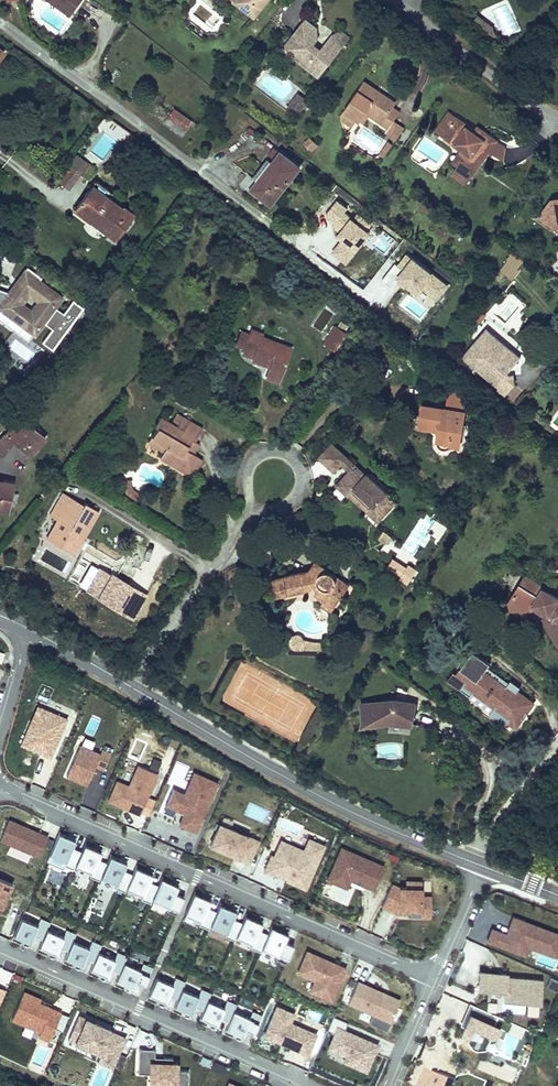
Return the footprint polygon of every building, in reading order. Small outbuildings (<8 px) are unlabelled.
[(68,5),(62,0),(52,0),(65,9),(68,5)] [(312,73),(337,40),(327,33),(316,47),(309,41),(313,35),(312,30),(304,23),(306,20),(299,15),(287,32),(292,35),(285,44),(293,50),(289,56),(312,73)] [(489,24),(479,16),(474,23),(484,30),(489,24)] [(311,24),(306,20),(304,23),(312,30),(311,24)] [(489,24),(484,30),(497,40),(493,27),(489,24)] [(276,45),(289,56),(293,50),(285,44),(292,35),(287,32),(276,45)] [(361,75),(339,105),(354,117),(356,118),(366,105),(378,113),(375,117),(385,124),(390,117),(396,110),(387,103),(388,101),(369,88),(372,83),(361,75)] [(391,97),(372,83),(369,88),(388,101),(391,97)] [(290,111),(301,97),(292,91),(282,104),(290,111)] [(348,124),(354,117),(339,105),(337,107),(338,116),(348,124)] [(367,111),(375,117),(378,113),(366,105),(356,118),(360,121),(367,111)] [(183,136),(193,120),(173,108),(163,124),(183,136)] [(451,161),(458,166),(450,176),(465,187),(490,152),(503,161),(506,147),(498,141),(499,139),(478,124),(475,128),(448,110),(434,130),(460,148),(451,161)] [(397,122),(390,117),(385,124),(381,129),(388,134),(397,122)] [(121,140),(109,129),(89,150),(102,161),(121,140)] [(313,138),(303,129),(297,137),(306,145),(313,138)] [(379,158),(390,143),(384,139),(374,154),(379,158)] [(272,205),(303,165),(281,148),(251,188),(272,205)] [(76,154),(56,182),(69,191),(89,163),(76,154)] [(103,227),(119,204),(85,179),(68,202),(103,227)] [(551,196),(540,209),(550,216),(549,226),(552,228),(557,227),(557,232),(557,195),(551,196)] [(329,254),(346,266),(371,230),(333,203),(318,223),(340,238),(329,254)] [(536,216),(549,226),(550,216),(540,209),(536,216)] [(440,278),(384,234),(357,270),(412,313),(440,278)] [(523,258),(512,250),(498,270),(508,277),(523,258)] [(0,287),(0,318),(28,339),(33,332),(36,336),(67,296),(25,266),(7,290),(0,287)] [(274,376),(288,342),(259,331),(261,326),(250,322),(242,342),(254,347),(251,354),(267,360),(262,371),(274,376)] [(503,349),(507,344),(478,322),(468,335),(475,340),(480,333),(503,349)] [(333,325),(322,343),(335,352),(347,333),(333,325)] [(475,361),(471,366),(504,390),(512,378),(510,366),(503,366),(506,362),(510,361),(517,352),(507,344),(503,349),(480,333),(475,340),(468,335),(458,349),(475,361)] [(254,347),(242,342),(239,349),(251,354),(254,347)] [(475,361),(458,349),(454,355),(471,366),(475,361)] [(453,422),(459,425),(473,392),(433,374),(425,395),(442,403),(437,416),(437,419),(439,422),(442,424),(444,426),(447,424),(453,422)] [(0,436),(0,454),(1,455),(13,441),(31,455),(47,436),(19,413),(0,436)] [(188,441),(196,429),(175,416),(168,427),(151,416),(147,422),(156,428),(154,431),(149,428),(142,440),(156,450),(153,455),(163,462),(165,458),(180,467),(183,462),(190,466),(193,460),(190,455),(179,448),(185,439),(188,441)] [(337,456),(343,448),(328,437),(316,451),(331,464),(337,456)] [(196,446),(188,441),(185,439),(179,448),(190,455),(196,446)] [(351,455),(343,448),(337,456),(345,463),(351,455)] [(363,465),(351,455),(345,463),(344,465),(350,469),(346,475),(339,470),(333,477),(347,488),(347,487),(354,480),(373,495),(366,503),(377,512),(395,491),(383,481),(384,480),(363,464),(363,465)] [(184,475),(190,466),(183,462),(180,467),(165,458),(163,462),(184,475)] [(344,465),(339,470),(346,475),(350,469),(344,465)] [(14,480),(0,477),(0,504),(9,506),(14,480)] [(119,492),(135,500),(139,493),(129,488),(132,482),(125,479),(119,492)] [(347,487),(366,503),(373,495),(354,480),(347,487)] [(51,528),(45,537),(68,550),(77,534),(82,536),(98,510),(85,502),(83,504),(62,492),(49,514),(57,518),(56,519),(65,525),(60,534),(51,528)] [(425,515),(406,548),(425,559),(444,526),(425,515)] [(60,534),(65,525),(56,519),(51,528),(60,534)] [(383,546),(391,537),(385,532),(377,541),(383,546)] [(72,553),(82,536),(77,534),(68,550),(72,553)] [(400,548),(396,555),(410,562),(414,555),(400,548)] [(395,557),(387,571),(408,583),(416,569),(395,557)] [(346,575),(320,558),(279,567),(282,581),(309,576),(316,580),(313,587),(325,595),(327,592),(333,595),(346,575)] [(147,592),(93,564),(79,588),(133,617),(147,592)] [(527,568),(512,590),(531,603),(535,597),(550,607),(546,609),(557,628),(557,597),(557,596),(557,595),(557,594),(544,585),(546,581),(527,568)] [(309,576),(282,581),(283,586),(310,582),(309,576)] [(525,612),(531,603),(512,590),(506,599),(525,612)] [(327,592),(325,595),(322,600),(327,604),(333,595),(327,592)] [(557,639),(557,628),(546,609),(543,611),(557,639)] [(282,635),(283,636),(314,643),(315,635),(298,630),(296,629),(295,628),(292,626),(290,625),(289,624),(287,624),(285,624),(284,624),(283,624),(282,625),(282,626),(280,632),(281,634),(282,635)] [(445,664),(440,671),(462,686),(466,680),(487,695),(482,703),(498,714),(501,710),(509,715),(515,706),(517,707),(521,701),(519,700),(525,691),(509,680),(512,675),(502,669),(497,676),(475,661),(480,653),(463,642),(447,666),(445,664)] [(405,699),(384,697),(351,704),(356,727),(379,722),(404,722),(405,699)] [(50,759),(67,719),(35,705),(18,746),(50,759)] [(104,770),(111,754),(102,750),(100,755),(80,746),(66,776),(87,785),(96,766),(104,770)] [(140,815),(158,774),(138,766),(129,786),(117,781),(108,801),(140,815)] [(172,818),(176,809),(184,812),(179,824),(197,832),(218,783),(194,773),(190,783),(179,778),(175,787),(170,784),(158,812),(172,818)] [(40,857),(48,838),(9,821),(1,840),(40,857)] [(250,861),(259,840),(220,823),(210,844),(250,861)] [(76,866),(82,852),(73,848),(76,841),(59,834),(50,854),(66,862),(65,865),(74,869),(76,866)] [(277,839),(263,874),(307,891),(325,845),(307,839),(303,849),(277,839)] [(101,877),(107,863),(98,859),(101,852),(85,845),(82,852),(76,866),(92,873),(90,876),(100,881),(101,877)] [(374,889),(384,867),(341,848),(328,879),(346,887),(350,879),(374,889)] [(133,875),(124,871),(127,864),(110,857),(107,863),(101,877),(118,884),(116,888),(125,892),(127,888),(133,875)] [(153,875),(136,868),(133,875),(127,888),(143,896),(142,899),(151,903),(153,900),(159,886),(149,882),(153,875)] [(12,885),(0,879),(0,908),(2,909),(12,885)] [(175,894),(178,887),(162,879),(159,886),(153,900),(169,907),(167,911),(177,915),(184,897),(175,894)] [(431,918),(431,896),(421,895),(422,881),(406,881),(406,887),(400,887),(392,884),(382,906),(398,913),(400,910),(404,910),(420,910),(420,917),(431,918)] [(350,891),(331,887),(328,900),(348,903),(350,891)] [(211,925),(217,912),(208,908),(211,901),(194,894),(185,914),(201,921),(200,925),(209,929),(211,925)] [(242,923),(233,919),(237,912),(220,905),(217,912),(211,925),(227,933),(226,936),(235,940),(236,937),(242,923)] [(268,934),(259,931),(262,924),(246,916),(242,923),(236,937),(253,944),(251,948),(261,952),(262,948),(268,934)] [(557,950),(557,933),(511,917),(505,934),(490,929),(484,945),(524,959),(527,950),(555,959),(557,950)] [(43,940),(47,931),(50,923),(41,919),(38,927),(21,919),(14,936),(31,943),(34,936),(43,940)] [(285,942),(288,935),(271,928),(268,934),(262,948),(279,955),(277,959),(286,963),(294,946),(285,942)] [(73,942),(76,934),(67,930),(64,938),(47,931),(43,940),(40,947),(56,955),(59,948),(68,952),(73,942)] [(98,953),(102,946),(93,942),(89,949),(73,942),(68,952),(65,959),(82,966),(85,959),(94,963),(98,953)] [(345,968),(334,963),(334,965),(327,962),(328,960),(307,951),(298,972),(315,980),(322,983),(317,994),(331,1001),(345,968)] [(115,961),(98,953),(94,963),(91,970),(108,977),(111,970),(120,974),(124,965),(127,957),(118,953),(115,961)] [(145,986),(153,968),(144,964),(141,972),(124,965),(120,974),(117,981),(133,989),(136,982),(145,986)] [(541,1002),(542,978),(509,976),(509,972),(479,970),(478,989),(504,990),(504,998),(526,999),(526,1001),(541,1002)] [(182,990),(186,983),(177,979),(173,986),(157,979),(149,996),(166,1003),(169,996),(178,1000),(182,990)] [(317,994),(322,983),(315,980),(310,991),(317,994)] [(390,1021),(400,1000),(357,981),(348,1003),(390,1021)] [(203,1011),(208,1002),(211,994),(202,990),(199,998),(182,990),(178,1000),(175,1007),(192,1014),(195,1007),(203,1011)] [(49,1041),(61,1013),(39,1003),(41,1000),(24,992),(12,1020),(40,1033),(39,1036),(49,1041)] [(229,1023),(234,1013),(237,1005),(228,1001),(225,1009),(208,1002),(203,1011),(200,1018),(217,1026),(220,1019),(229,1023)] [(307,1053),(316,1034),(290,1022),(293,1014),(276,1006),(265,1032),(286,1041),(285,1044),(307,1053)] [(494,1036),(499,1024),(470,1011),(460,1033),(468,1036),(466,1040),(471,1047),(476,1049),(485,1048),(491,1035),(494,1036)] [(255,1034),(263,1017),(254,1013),(250,1020),(234,1013),(229,1023),(226,1030),(243,1037),(246,1030),(255,1034)] [(91,1021),(79,1016),(68,1039),(101,1053),(98,1060),(109,1066),(115,1052),(118,1054),(125,1038),(111,1032),(112,1030),(95,1023),(94,1026),(90,1024),(91,1021)] [(377,1045),(344,1030),(348,1022),(333,1016),(327,1030),(335,1034),(329,1047),(347,1055),(344,1061),(366,1070),(377,1045)] [(385,1029),(387,1024),(372,1018),(370,1024),(385,1029)] [(189,1071),(177,1070),(177,1064),(173,1063),(173,1058),(165,1058),(165,1063),(155,1062),(155,1057),(155,1050),(139,1049),(138,1073),(151,1074),(150,1083),(176,1085),(188,1085),(189,1071)] [(224,1074),(226,1066),(213,1062),(210,1070),(224,1074)] [(484,1085),(458,1074),(454,1085),(423,1071),(417,1085),(484,1085)]
